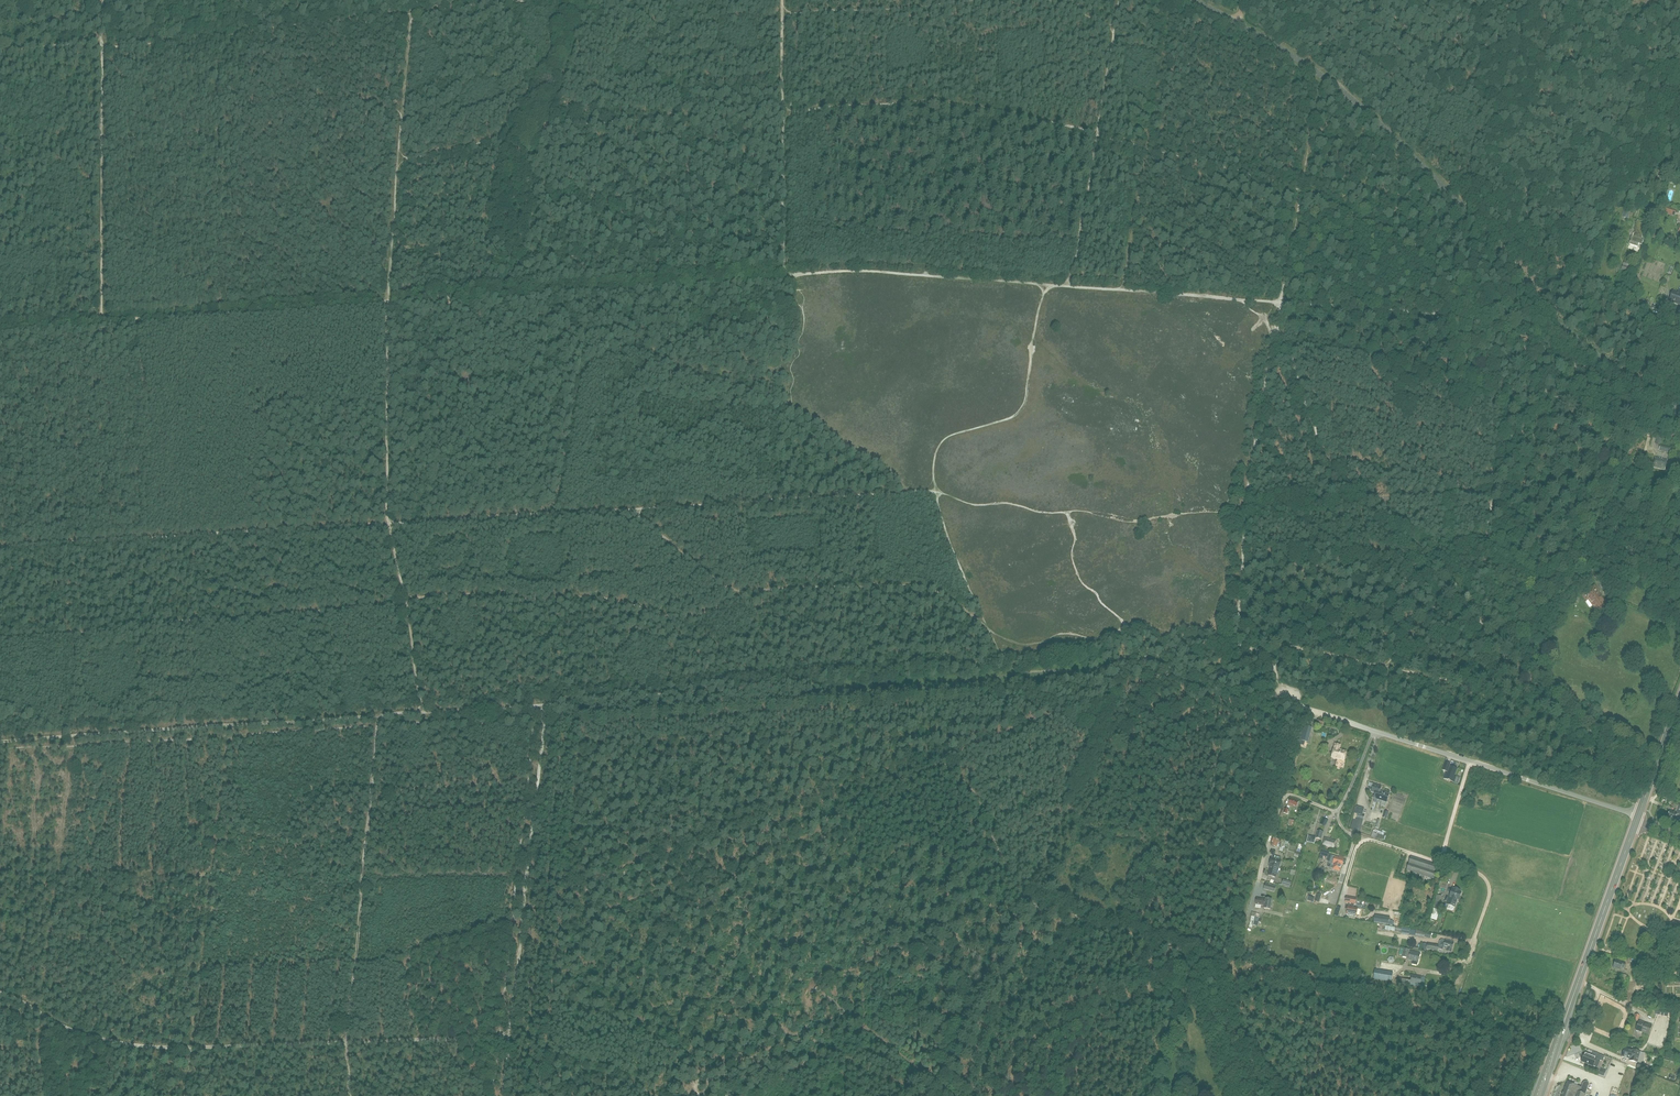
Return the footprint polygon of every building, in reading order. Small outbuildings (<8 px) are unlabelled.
[(1663,212),(1674,216),(1676,210),(1665,206),(1663,212)] [(1624,209),(1622,216),(1628,218),(1630,211),(1624,209)] [(1633,237),(1631,237),(1629,244),(1637,247),(1638,244),(1642,245),(1643,241),(1641,240),(1645,222),(1637,221),(1633,237)] [(1621,269),(1632,273),(1635,264),(1624,261),(1621,269)] [(1679,288),(1678,292),(1673,291),(1669,301),(1679,305),(1679,288)] [(1667,460),(1655,457),(1653,467),(1664,470),(1667,460)] [(1586,570),(1595,581),(1598,578),(1592,571),(1596,568),(1593,565),(1586,570)] [(1598,614),(1611,605),(1599,590),(1600,589),(1597,584),(1582,594),(1586,601),(1588,599),(1598,614)] [(1302,725),(1297,739),(1308,743),(1312,728),(1302,725)] [(1335,744),(1332,758),(1343,761),(1346,751),(1339,750),(1340,745),(1335,744)] [(1456,769),(1451,767),(1448,773),(1445,772),(1443,778),(1446,779),(1446,780),(1452,782),(1453,782),(1455,777),(1454,777),(1456,769)] [(1374,798),(1387,802),(1389,794),(1380,791),(1381,787),(1374,785),(1373,787),(1368,786),(1367,789),(1372,790),(1371,792),(1376,793),(1374,798)] [(1298,802),(1290,798),(1287,807),(1292,809),(1294,806),(1296,807),(1298,802)] [(1676,813),(1669,811),(1667,817),(1668,818),(1667,818),(1674,820),(1675,820),(1676,822),(1679,823),(1679,803),(1676,813)] [(1356,806),(1353,819),(1356,820),(1356,818),(1357,818),(1356,821),(1362,823),(1364,815),(1362,814),(1364,808),(1356,806)] [(1361,823),(1353,820),(1351,825),(1351,824),(1350,826),(1355,828),(1354,829),(1358,830),(1359,829),(1361,823)] [(1371,836),(1384,840),(1385,836),(1377,833),(1377,831),(1375,830),(1375,831),(1373,830),(1371,836)] [(1317,831),(1315,838),(1308,836),(1307,842),(1314,844),(1315,843),(1320,844),(1321,840),(1322,840),(1323,832),(1317,831)] [(1274,836),(1272,842),(1273,842),(1272,846),(1277,847),(1280,847),(1279,850),(1282,851),(1284,852),(1285,849),(1283,848),(1286,840),(1274,836)] [(1323,845),(1334,848),(1336,841),(1325,838),(1323,845)] [(1303,845),(1289,841),(1288,844),(1295,846),(1294,850),(1296,850),(1295,854),(1300,855),(1303,845)] [(1330,852),(1322,849),(1320,854),(1319,858),(1322,859),(1323,855),(1328,857),(1330,852)] [(1340,871),(1341,866),(1342,866),(1343,862),(1344,863),(1345,860),(1343,860),(1344,859),(1332,856),(1332,857),(1330,857),(1327,868),(1333,869),(1340,871)] [(1437,866),(1411,857),(1407,870),(1433,879),(1437,866)] [(1281,861),(1272,858),(1270,866),(1267,875),(1276,877),(1278,868),(1279,868),(1281,861)] [(1317,869),(1323,872),(1325,868),(1321,866),(1323,863),(1321,862),(1317,869)] [(1276,887),(1265,884),(1264,889),(1275,893),(1276,887)] [(1452,889),(1449,898),(1447,904),(1455,907),(1457,899),(1459,900),(1461,893),(1457,892),(1458,890),(1452,889)] [(1437,891),(1432,908),(1440,910),(1444,897),(1439,895),(1440,892),(1437,891)] [(1347,910),(1347,915),(1356,916),(1358,908),(1354,907),(1354,904),(1356,904),(1356,899),(1346,897),(1345,902),(1349,903),(1348,906),(1346,906),(1345,909),(1347,910)] [(1264,906),(1264,909),(1270,910),(1272,899),(1265,898),(1265,899),(1257,898),(1255,904),(1264,906)] [(1388,925),(1389,917),(1376,915),(1375,923),(1388,925)] [(1252,916),(1250,924),(1257,926),(1258,918),(1252,916)] [(1432,932),(1416,930),(1411,930),(1411,931),(1403,930),(1403,932),(1409,933),(1409,934),(1415,935),(1415,937),(1424,938),(1424,937),(1431,938),(1432,932)] [(1426,949),(1438,951),(1438,949),(1443,950),(1443,948),(1447,949),(1446,951),(1451,952),(1454,943),(1446,940),(1445,940),(1441,939),(1439,940),(1438,945),(1427,944),(1427,943),(1422,943),(1421,950),(1426,950),(1426,949)] [(1417,965),(1417,962),(1418,962),(1420,954),(1411,952),(1411,951),(1409,951),(1409,950),(1403,948),(1401,956),(1407,958),(1406,959),(1409,959),(1409,960),(1412,961),(1411,964),(1417,965)] [(1620,970),(1621,967),(1624,968),(1625,963),(1622,961),(1622,962),(1615,960),(1613,967),(1620,970)] [(1375,969),(1373,978),(1390,981),(1392,972),(1375,969)] [(1399,983),(1423,987),(1425,977),(1421,977),(1421,976),(1411,975),(1411,980),(1400,978),(1399,983)] [(1655,1014),(1667,1017),(1669,1011),(1657,1008),(1655,1014)] [(1639,1021),(1636,1029),(1649,1034),(1652,1025),(1639,1021)] [(1632,1049),(1632,1050),(1624,1048),(1622,1056),(1630,1058),(1629,1060),(1637,1062),(1640,1051),(1632,1049)] [(1602,1061),(1604,1057),(1590,1051),(1588,1055),(1585,1053),(1581,1061),(1593,1066),(1596,1058),(1602,1061)] [(1649,1067),(1638,1062),(1636,1068),(1647,1072),(1649,1067)] [(1562,1095),(1585,1095),(1588,1087),(1588,1084),(1588,1083),(1587,1082),(1585,1082),(1584,1082),(1583,1083),(1582,1087),(1573,1084),(1573,1083),(1567,1081),(1563,1091),(1562,1092),(1561,1094),(1562,1095)]
